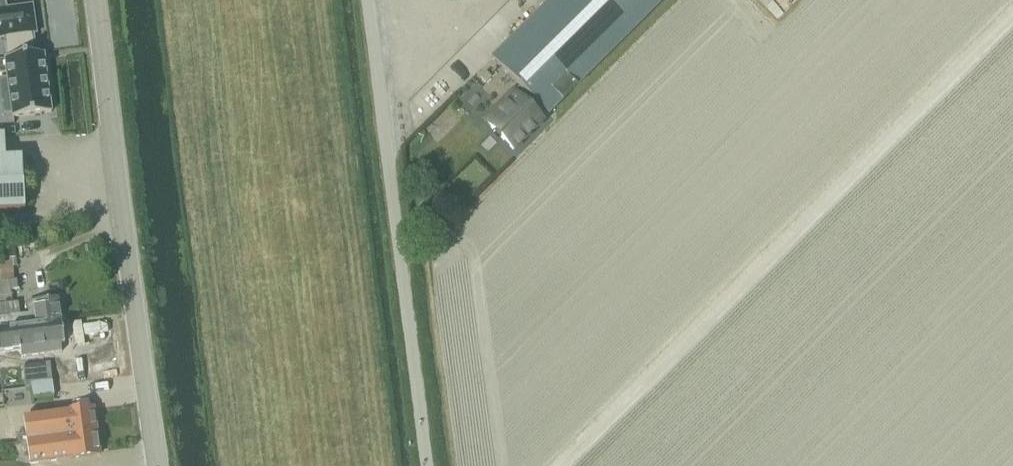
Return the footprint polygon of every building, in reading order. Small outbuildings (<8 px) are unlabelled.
[(5,38),(8,58),(5,59),(8,79),(0,80),(0,91),(1,98),(10,97),(13,118),(51,112),(43,54),(36,55),(33,35),(36,34),(32,5),(6,9),(5,0),(1,0),(0,0),(0,39),(5,38)] [(492,58),(521,88),(545,112),(548,115),(664,0),(550,0),(492,58)] [(486,72),(480,77),(486,83),(492,77),(486,72)] [(539,118),(545,112),(521,88),(515,94),(513,93),(485,121),(513,149),(542,121),(539,118)] [(25,209),(22,156),(5,157),(4,135),(0,135),(0,211),(25,209)] [(11,291),(11,290),(19,289),(19,279),(15,280),(12,258),(16,258),(15,248),(3,249),(4,259),(0,259),(0,305),(12,304),(11,291)] [(1,329),(15,327),(15,326),(60,320),(58,299),(28,302),(30,313),(20,314),(18,303),(12,304),(0,305),(0,321),(1,329)] [(0,329),(0,351),(20,348),(21,356),(61,351),(60,343),(64,342),(61,320),(60,320),(15,326),(15,327),(1,329),(1,328),(0,329)] [(51,361),(23,364),(25,386),(31,386),(31,383),(36,382),(53,380),(51,361)] [(36,382),(31,383),(31,386),(32,398),(54,396),(53,380),(36,382)] [(40,414),(23,417),(24,423),(27,442),(97,432),(93,407),(56,412),(40,414)] [(97,432),(27,442),(29,464),(100,454),(97,432)]
